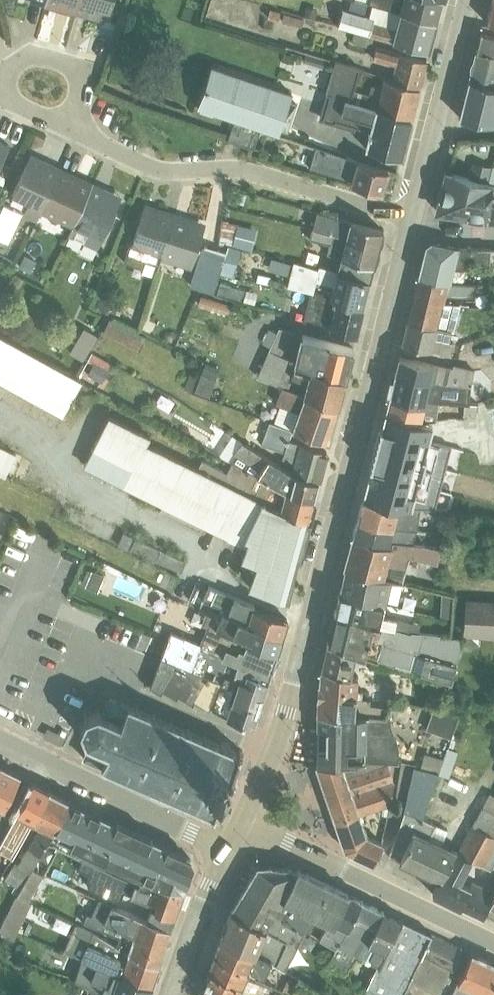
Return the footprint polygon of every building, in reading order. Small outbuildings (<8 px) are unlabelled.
[(46,5),(77,14),(80,0),(47,0),(46,5)] [(77,14),(100,20),(103,10),(111,12),(114,0),(80,0),(77,14)] [(368,4),(372,5),(436,22),(442,0),(370,0),(368,4)] [(436,22),(372,5),(369,16),(343,9),(338,27),(355,32),(374,36),(428,51),(436,22)] [(284,14),(283,22),(302,27),(304,19),(284,14)] [(374,36),(355,32),(352,42),(371,48),(374,36)] [(493,55),(493,35),(481,33),(477,50),(493,55)] [(390,80),(420,89),(428,61),(376,47),(373,59),(394,64),(390,80)] [(477,50),(470,80),(493,84),(493,55),(477,50)] [(306,54),(304,62),(323,68),(325,60),(306,54)] [(420,89),(390,80),(384,78),(382,88),(372,85),(370,93),(355,89),(360,68),(335,61),(327,92),(332,93),(330,99),(412,120),(420,89)] [(235,120),(261,129),(280,135),(282,128),(288,130),(297,101),(291,99),(292,93),(235,74),(212,66),(198,108),(235,120)] [(470,80),(460,118),(491,124),(493,123),(493,84),(470,80)] [(327,92),(320,120),(354,129),(355,124),(370,128),(365,149),(402,158),(408,134),(412,120),(330,99),(332,93),(327,92)] [(261,129),(235,120),(228,141),(244,146),(254,150),(261,129)] [(9,146),(0,141),(0,167),(9,146)] [(317,147),(310,168),(352,180),(351,184),(382,193),(389,171),(317,147)] [(41,213),(60,169),(31,156),(12,197),(28,204),(23,215),(34,220),(37,221),(41,213)] [(470,178),(488,182),(492,167),(474,162),(470,178)] [(60,169),(41,213),(71,227),(93,184),(60,169)] [(470,178),(445,172),(437,206),(440,214),(487,220),(490,204),(491,196),(493,196),(493,183),(488,182),(470,178)] [(93,184),(71,227),(68,236),(98,250),(120,201),(112,198),(114,194),(93,184)] [(143,214),(128,263),(143,267),(145,261),(158,265),(160,259),(175,216),(153,209),(145,206),(143,214)] [(314,228),(379,246),(384,230),(318,212),(314,228)] [(175,216),(160,259),(192,269),(203,234),(206,225),(198,223),(175,216)] [(222,221),(218,244),(227,246),(228,244),(234,246),(252,251),(257,229),(222,221)] [(337,270),(371,280),(379,246),(314,228),(311,239),(330,244),(328,252),(341,256),(337,270)] [(450,283),(454,267),(467,269),(467,263),(493,265),(493,249),(491,249),(458,247),(435,242),(426,247),(420,276),(450,283)] [(219,273),(229,246),(228,246),(226,252),(205,246),(194,284),(201,286),(213,290),(219,273)] [(229,246),(219,273),(227,275),(234,276),(241,249),(229,246)] [(26,254),(19,267),(30,273),(37,260),(26,254)] [(271,257),(268,269),(288,275),(291,263),(271,257)] [(371,280),(337,270),(319,266),(319,269),(294,262),(288,286),(311,292),(314,293),(316,284),(332,288),(330,297),(364,307),(371,280)] [(409,321),(452,331),(461,304),(444,303),(445,298),(475,298),(476,283),(450,283),(420,276),(409,321)] [(220,282),(217,293),(240,300),(244,289),(220,282)] [(364,307),(330,297),(314,293),(311,292),(304,320),(357,335),(364,307)] [(102,295),(96,307),(115,317),(121,305),(102,295)] [(201,295),(199,304),(228,313),(231,304),(201,295)] [(110,318),(102,334),(139,352),(146,336),(110,318)] [(452,331),(409,321),(403,344),(452,356),(455,344),(450,342),(452,331)] [(484,337),(493,334),(493,323),(481,326),(484,337)] [(85,327),(70,354),(84,361),(99,335),(85,327)] [(269,351),(282,355),(292,331),(279,328),(278,331),(269,328),(263,343),(271,346),(269,351)] [(294,360),(346,379),(354,348),(302,333),(294,360)] [(64,417),(83,382),(0,336),(0,382),(64,417)] [(486,347),(489,359),(493,358),(493,345),(486,347)] [(282,355),(269,351),(269,352),(258,378),(281,386),(288,389),(293,376),(307,382),(303,394),(338,407),(346,379),(294,360),(282,355)] [(462,385),(470,386),(474,369),(454,364),(453,368),(400,356),(396,373),(462,385)] [(86,363),(78,378),(96,388),(100,382),(103,383),(110,370),(96,361),(93,367),(86,363)] [(206,363),(195,392),(210,398),(221,368),(206,363)] [(426,400),(439,401),(452,402),(464,403),(469,403),(470,386),(462,385),(396,373),(390,396),(426,404),(426,400)] [(338,407),(303,394),(288,389),(281,386),(276,404),(280,405),(275,422),(293,429),(329,442),(338,407)] [(148,403),(158,408),(166,393),(156,388),(148,403)] [(426,404),(390,396),(386,414),(421,422),(436,421),(439,401),(426,400),(426,404)] [(166,397),(159,410),(189,425),(195,411),(166,397)] [(469,403),(464,403),(463,415),(469,415),(469,412),(477,412),(478,403),(469,403)] [(309,522),(198,468),(147,444),(150,436),(109,416),(83,467),(162,506),(159,511),(200,532),(203,527),(246,548),(242,558),(294,579),(309,522)] [(290,471),(319,481),(327,451),(290,440),(293,429),(275,422),(269,420),(261,443),(285,451),(283,458),(294,461),(290,471)] [(236,454),(242,441),(233,435),(222,453),(220,456),(258,474),(261,469),(236,454)] [(258,475),(314,500),(319,481),(290,471),(242,441),(236,454),(261,469),(258,474),(258,475)] [(12,480),(24,457),(0,446),(0,474),(12,480)] [(198,468),(309,522),(314,500),(258,475),(231,464),(227,472),(203,459),(198,468)] [(388,527),(417,530),(420,513),(421,508),(398,507),(364,498),(358,519),(388,527)] [(393,544),(412,545),(417,530),(388,527),(358,519),(354,534),(393,544)] [(124,533),(119,545),(128,550),(134,537),(124,533)] [(391,579),(396,580),(403,581),(410,556),(422,559),(438,563),(440,547),(425,546),(412,545),(393,544),(354,534),(345,567),(383,576),(391,579)] [(136,539),(132,549),(181,572),(182,569),(185,561),(136,539)] [(486,573),(493,573),(493,549),(488,549),(486,573)] [(294,579),(242,558),(238,569),(252,575),(248,586),(289,601),(294,579)] [(335,612),(419,631),(421,623),(389,615),(396,580),(391,579),(383,576),(345,567),(339,593),(335,612)] [(89,570),(83,586),(97,592),(104,576),(89,570)] [(264,630),(282,637),(288,619),(210,586),(204,599),(220,607),(219,611),(247,623),(249,619),(265,624),(264,630)] [(462,645),(478,646),(479,637),(493,638),(493,600),(466,597),(463,640),(462,645)] [(208,625),(277,653),(282,637),(264,630),(265,624),(249,619),(247,623),(219,611),(217,616),(206,612),(202,623),(208,625)] [(328,643),(359,654),(388,663),(389,658),(452,683),(460,639),(448,637),(428,634),(419,631),(335,612),(328,643)] [(222,656),(238,662),(271,674),(274,662),(277,653),(208,625),(202,642),(171,631),(169,638),(222,656)] [(233,677),(235,672),(238,662),(222,656),(169,638),(162,658),(223,681),(226,674),(233,677)] [(322,669),(351,673),(353,664),(358,667),(359,654),(328,643),(322,669)] [(223,681),(162,658),(154,677),(150,687),(161,694),(164,691),(177,699),(180,696),(193,704),(195,701),(209,709),(211,707),(227,715),(227,717),(254,725),(268,681),(247,672),(245,676),(235,672),(233,677),(226,674),(223,681)] [(247,672),(268,681),(271,674),(238,662),(235,672),(245,676),(247,672)] [(318,714),(388,717),(387,706),(371,703),(370,698),(357,695),(359,675),(351,673),(322,669),(318,714)] [(80,726),(80,729),(82,729),(86,738),(84,740),(86,742),(88,741),(91,742),(84,758),(102,766),(101,766),(108,769),(107,771),(110,772),(111,770),(126,776),(125,779),(127,780),(128,778),(143,784),(142,786),(144,787),(145,785),(160,791),(159,793),(161,794),(162,792),(177,799),(176,801),(178,802),(179,800),(194,806),(193,808),(195,810),(196,807),(212,814),(211,817),(213,818),(215,815),(218,816),(219,813),(216,812),(222,798),(223,799),(224,796),(227,797),(228,794),(225,793),(232,777),(235,778),(237,775),(234,774),(235,771),(234,770),(235,768),(240,756),(243,758),(244,755),(241,753),(243,751),(240,749),(238,752),(223,746),(224,743),(222,742),(221,744),(214,742),(206,738),(207,736),(205,735),(204,737),(189,731),(190,729),(187,727),(187,730),(172,723),(173,721),(170,720),(169,722),(155,716),(156,714),(153,713),(152,715),(138,708),(139,706),(136,705),(135,707),(128,704),(128,705),(110,697),(104,712),(103,713),(100,712),(100,710),(97,710),(97,712),(88,715),(87,714),(84,716),(86,718),(82,726),(80,726)] [(434,707),(427,729),(451,736),(457,714),(434,707)] [(388,717),(318,714),(318,718),(326,718),(326,739),(318,739),(318,747),(317,765),(366,761),(388,762),(399,762),(397,739),(392,726),(392,717),(388,717)] [(326,718),(318,718),(318,747),(318,739),(326,739),(326,718)] [(68,734),(50,725),(46,732),(64,741),(68,734)] [(447,748),(439,773),(449,776),(457,752),(447,748)] [(419,767),(438,772),(442,757),(425,752),(419,767)] [(366,761),(317,765),(320,773),(335,820),(359,811),(391,804),(393,778),(388,762),(366,761)] [(405,811),(421,818),(438,772),(419,767),(414,766),(405,811)] [(0,768),(0,815),(20,776),(6,769),(1,767),(0,768)] [(35,823),(51,792),(34,783),(2,842),(18,850),(31,821),(35,823)] [(51,792),(35,823),(42,827),(19,863),(17,862),(5,880),(22,887),(32,869),(48,842),(70,802),(51,792)] [(472,860),(483,865),(493,846),(493,795),(489,793),(459,854),(472,860)] [(70,802),(48,842),(81,857),(85,850),(142,878),(139,885),(152,891),(155,882),(184,892),(194,864),(192,859),(70,802)] [(359,811),(335,820),(344,847),(349,852),(373,864),(380,841),(366,835),(359,811)] [(421,818),(405,811),(389,856),(428,875),(432,867),(444,873),(455,852),(440,845),(447,827),(421,818)] [(483,865),(493,870),(493,846),(483,865)] [(444,873),(440,880),(433,894),(483,919),(490,905),(493,896),(493,893),(472,883),(470,887),(461,882),(472,860),(459,854),(455,852),(444,873)] [(152,891),(139,885),(83,858),(78,870),(90,874),(87,879),(87,883),(88,887),(97,894),(120,903),(125,893),(152,906),(147,919),(171,929),(170,928),(174,917),(175,916),(176,914),(178,909),(178,907),(184,892),(155,882),(152,891)] [(302,927),(303,928),(312,913),(285,899),(298,871),(297,870),(271,866),(258,867),(243,892),(302,927)] [(432,867),(428,875),(440,880),(444,873),(432,867)] [(18,894),(31,900),(45,875),(32,869),(22,887),(18,894)] [(285,899),(312,913),(319,917),(330,924),(332,925),(349,894),(327,883),(300,870),(298,871),(285,899)] [(231,913),(297,947),(306,929),(303,928),(302,927),(243,892),(231,913)] [(1,924),(18,931),(33,901),(31,900),(18,894),(2,923),(1,924)] [(332,925),(330,924),(321,939),(336,947),(361,900),(349,894),(332,925)] [(127,951),(159,965),(171,929),(147,919),(99,898),(92,915),(87,913),(84,922),(132,940),(127,951)] [(361,900),(336,947),(328,963),(345,972),(357,955),(368,940),(384,911),(361,900)] [(368,940),(357,955),(380,963),(401,919),(384,911),(368,940)] [(221,939),(271,960),(285,970),(297,947),(231,913),(221,939)] [(303,928),(306,929),(311,932),(319,917),(312,913),(303,928)] [(411,979),(432,934),(401,919),(380,963),(364,994),(403,994),(411,979)] [(1,924),(0,926),(0,933),(14,940),(18,931),(1,924)] [(159,965),(127,951),(75,925),(65,950),(82,957),(152,986),(159,965)] [(411,979),(436,994),(442,994),(463,949),(432,934),(411,979)] [(215,957),(247,972),(250,964),(253,967),(252,971),(265,976),(271,960),(221,939),(215,957)] [(493,987),(493,964),(472,954),(455,994),(490,994),(493,987)] [(82,957),(75,978),(112,993),(116,994),(149,994),(152,986),(82,957)] [(215,994),(273,994),(268,993),(271,986),(249,972),(247,972),(215,957),(203,990),(215,994)] [(299,978),(291,993),(294,994),(330,994),(299,978)]
